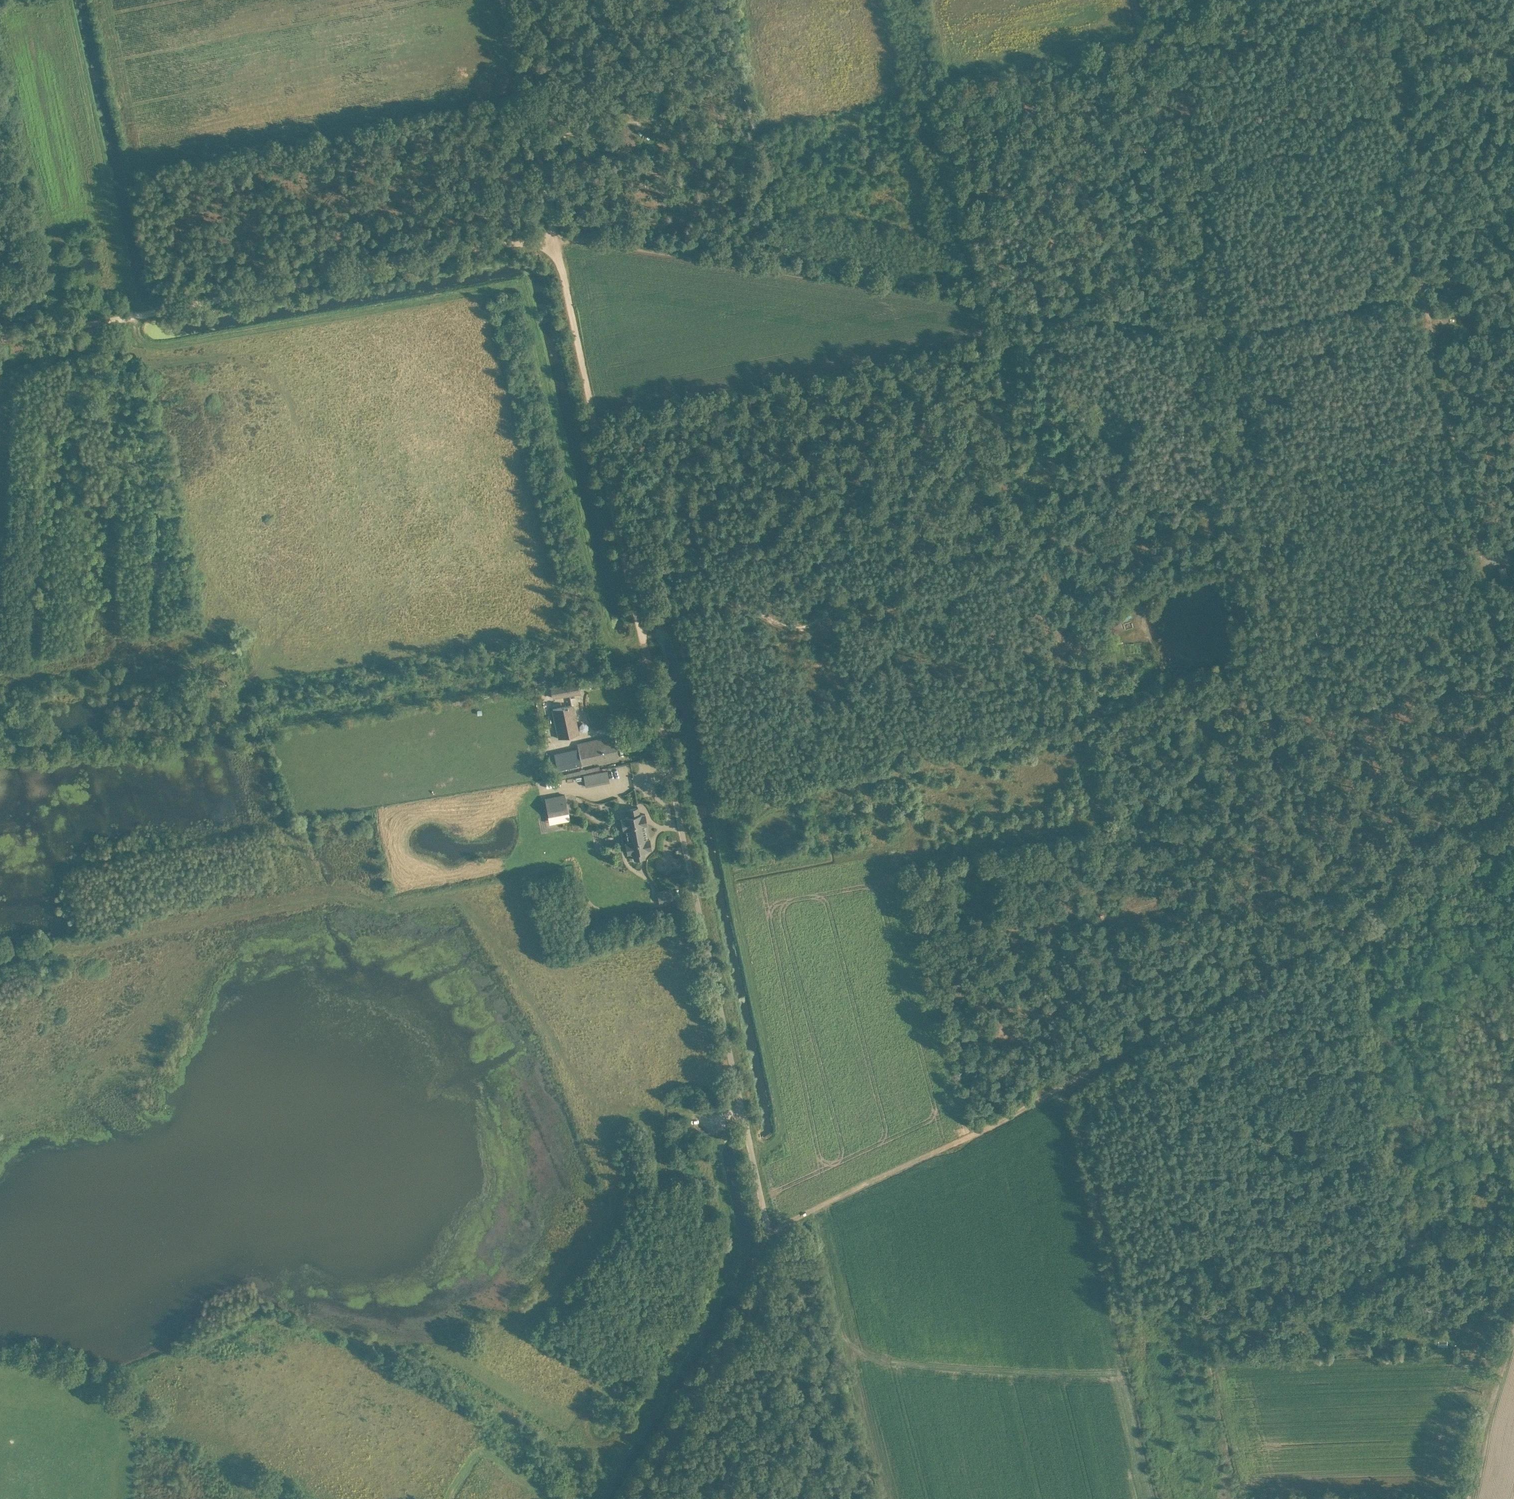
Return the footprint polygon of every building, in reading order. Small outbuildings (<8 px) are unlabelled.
[(620,105),(611,107),(614,118),(622,116),(620,105)] [(625,151),(632,145),(625,135),(631,130),(627,125),(613,137),(625,151)] [(553,698),(581,693),(579,680),(550,685),(553,698)] [(527,696),(535,695),(534,686),(526,687),(527,696)] [(558,738),(580,733),(573,704),(552,709),(558,738)] [(578,748),(556,753),(560,768),(608,757),(618,755),(613,736),(604,738),(577,744),(578,748)] [(585,781),(609,781),(609,771),(585,772),(585,781)] [(546,798),(545,798),(545,799),(548,815),(549,815),(567,812),(568,812),(568,811),(565,795),(565,794),(564,794),(546,798)] [(648,849),(651,848),(650,837),(647,838),(645,824),(647,824),(645,813),(641,814),(641,813),(639,814),(638,807),(628,809),(629,816),(625,816),(625,817),(621,818),(623,828),(624,828),(625,832),(621,833),(623,843),(626,842),(627,852),(631,852),(633,852),(635,859),(645,857),(643,850),(648,849)] [(670,888),(657,891),(659,902),(672,899),(670,888)]
